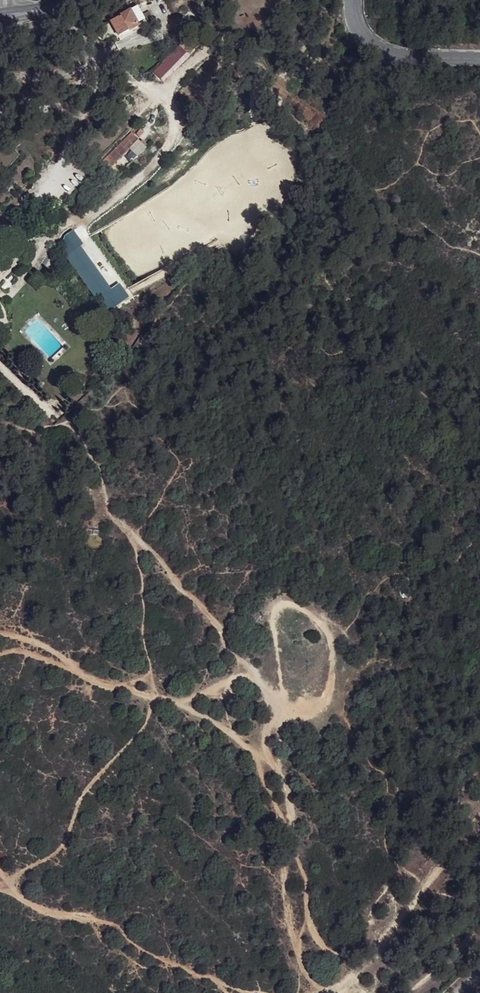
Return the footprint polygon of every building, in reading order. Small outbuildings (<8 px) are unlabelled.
[(140,22),(130,7),(111,20),(121,34),(140,22)] [(130,162),(146,146),(132,131),(115,147),(130,162)] [(98,300),(113,288),(81,244),(65,255),(98,300)]
